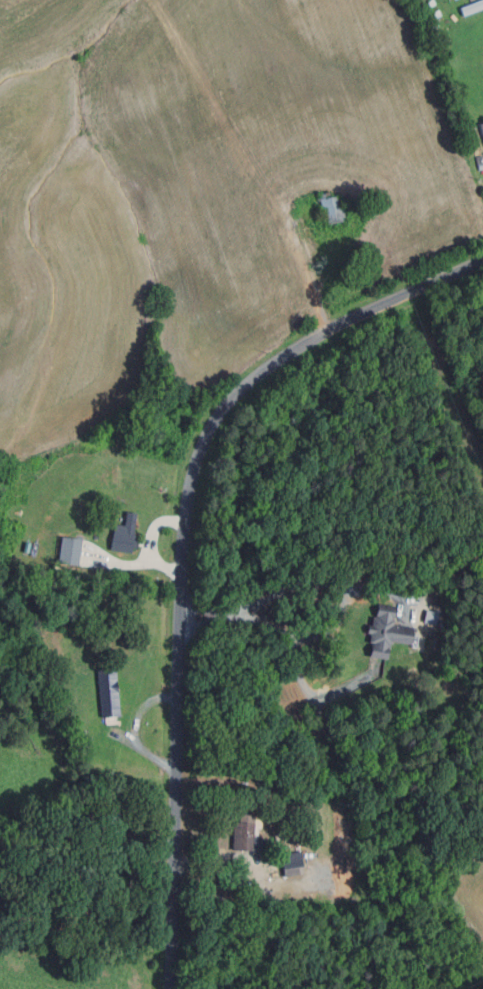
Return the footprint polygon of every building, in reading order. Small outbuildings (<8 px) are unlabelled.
[(459,6),(475,0),(482,0),(482,7),(462,15),(459,6)] [(440,16),(434,18),(432,12),(437,10),(440,16)] [(435,31),(429,33),(427,28),(433,25),(435,31)] [(482,163),(482,169),(478,171),(474,157),(480,155),(482,163)] [(327,224),(326,220),(324,221),(321,211),(319,211),(315,198),(318,197),(317,193),(329,190),(331,196),(338,194),(344,217),(341,218),(342,220),(327,224)] [(130,551),(111,549),(113,523),(124,524),(125,511),(135,512),(133,539),(137,540),(137,547),(131,547),(130,551)] [(55,562),(58,536),(79,538),(77,564),(55,562)] [(423,540),(429,542),(428,550),(421,549),(423,540)] [(23,541),(31,543),(28,553),(21,551),(23,541)] [(386,657),(369,655),(370,644),(372,644),(372,641),(368,641),(369,633),(366,632),(367,624),(370,624),(371,615),(375,615),(376,604),(394,606),(392,624),(411,626),(409,643),(389,641),(388,645),(387,645),(386,657)] [(438,612),(425,609),(422,620),(435,623),(438,612)] [(116,667),(120,716),(101,718),(97,669),(116,667)] [(63,694),(52,698),(49,688),(61,685),(63,694)] [(104,776),(104,785),(88,784),(89,775),(104,776)] [(87,811),(87,825),(78,825),(78,811),(87,811)] [(261,850),(231,849),(231,821),(237,821),(238,812),(254,813),(253,837),(261,837),(261,850)] [(284,877),(281,853),(300,850),(303,875),(284,877)] [(319,871),(321,883),(312,885),(310,872),(319,871)]
